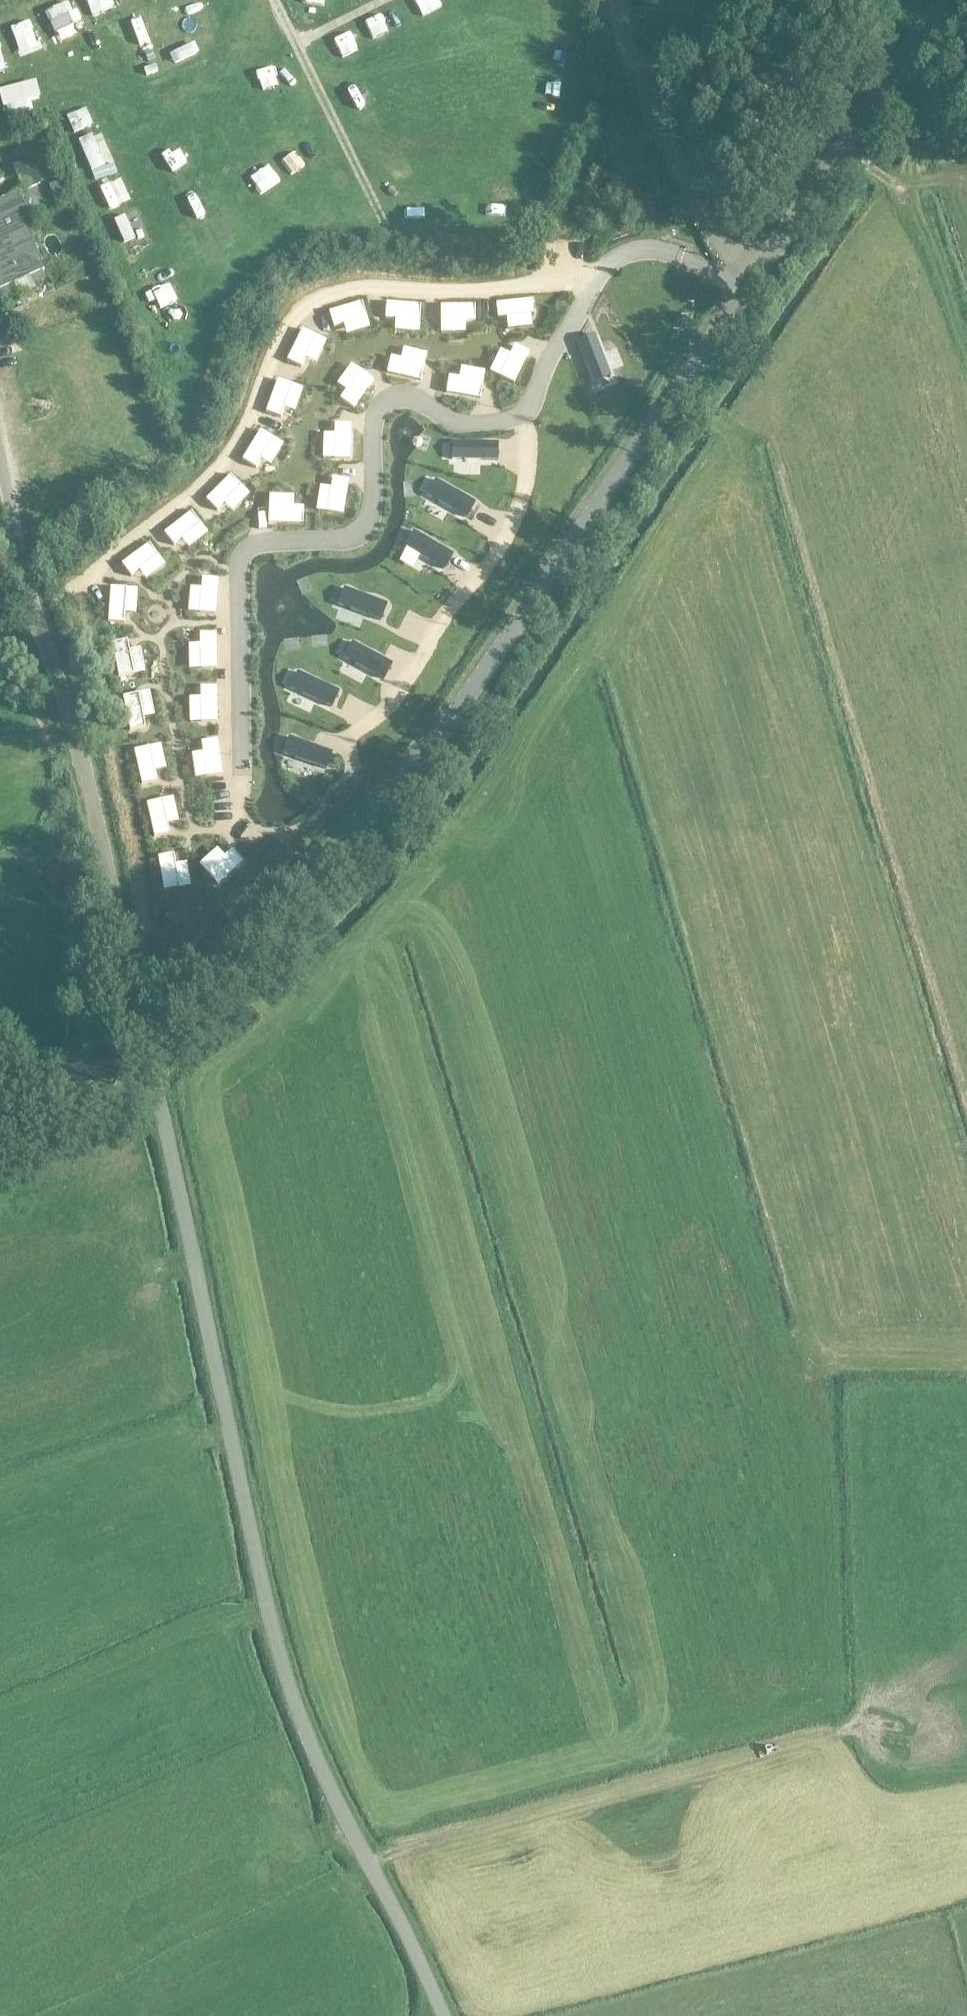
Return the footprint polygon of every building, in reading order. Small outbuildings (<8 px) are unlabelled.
[(73,11),(68,0),(38,0),(35,2),(45,23),(73,11)] [(137,36),(147,33),(139,9),(130,12),(137,36)] [(23,10),(4,15),(10,36),(29,31),(23,10)] [(9,78),(6,67),(0,69),(0,96),(1,102),(25,97),(21,75),(9,78)] [(60,104),(66,122),(85,116),(79,98),(60,104)] [(83,158),(103,153),(97,131),(78,136),(83,158)] [(40,183),(30,160),(14,167),(24,190),(40,183)] [(94,175),(101,193),(119,186),(112,168),(94,175)] [(4,297),(17,291),(14,284),(30,277),(33,284),(48,278),(25,224),(31,221),(19,193),(0,201),(0,289),(4,297)] [(338,205),(339,214),(359,211),(357,202),(338,205)] [(143,242),(161,235),(158,225),(139,232),(143,242)] [(163,237),(145,243),(148,252),(166,247),(163,237)] [(534,301),(496,305),(498,321),(536,317),(534,301)] [(362,303),(329,313),(334,326),(366,317),(362,303)] [(387,303),(386,318),(419,320),(420,305),(387,303)] [(440,307),(440,321),(475,321),(475,306),(440,307)] [(303,330),(288,361),(300,367),(315,336),(303,330)] [(594,337),(577,344),(592,384),(594,383),(610,379),(594,337)] [(515,346),(500,378),(514,385),(530,353),(515,346)] [(425,367),(392,360),(389,374),(422,381),(425,367)] [(361,372),(341,399),(354,409),(373,381),(361,372)] [(482,384),(448,379),(446,395),(480,401),(482,384)] [(278,381),(268,412),(281,418),(293,386),(278,381)] [(336,426),(335,460),(354,461),(354,427),(336,426)] [(260,432),(244,460),(256,468),(272,440),(260,432)] [(453,442),(452,460),(497,462),(498,444),(453,442)] [(239,486),(230,477),(208,500),(218,510),(239,486)] [(327,513),(343,516),(348,482),(333,479),(327,513)] [(434,484),(427,498),(470,518),(476,504),(434,484)] [(304,508),(269,508),(269,523),(304,524),(304,508)] [(165,534),(174,546),(199,526),(190,515),(165,534)] [(414,532),(406,545),(443,568),(452,554),(414,532)] [(149,546),(122,565),(131,577),(158,558),(149,546)] [(217,582),(202,581),(200,615),(214,615),(217,582)] [(111,588),(107,624),(121,625),(126,590),(111,588)] [(347,590),(341,605),(383,620),(388,605),(347,590)] [(215,637),(200,637),(200,652),(200,667),(215,667),(215,637)] [(353,644),(345,659),(385,680),(393,665),(353,644)] [(297,674),(290,688),(333,708),(340,694),(297,674)] [(216,688),(202,688),(202,722),(216,722),(216,688)] [(138,697),(125,699),(131,729),(143,727),(138,697)] [(333,753),(290,738),(283,756),(326,771),(333,753)] [(217,742),(202,745),(205,762),(208,777),(223,774),(217,742)] [(149,749),(135,752),(142,785),(156,782),(149,749)] [(164,800),(145,805),(153,839),(172,835),(164,800)] [(233,853),(207,874),(218,887),(243,865),(233,853)] [(174,855),(159,858),(164,891),(180,889),(174,855)]
